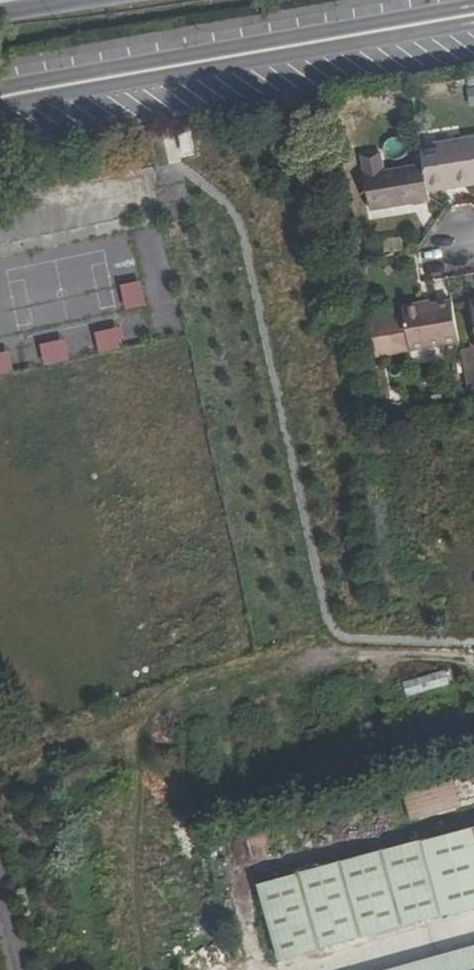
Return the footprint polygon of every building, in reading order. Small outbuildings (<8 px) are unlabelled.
[(428,199),(427,194),(473,186),(473,139),(419,149),(423,169),(381,176),(362,180),(368,214),(411,206),(411,209),(428,205),(428,199)] [(357,151),(362,180),(381,176),(376,148),(357,151)] [(147,284),(125,284),(125,308),(147,308),(147,284)] [(398,301),(399,306),(426,301),(424,296),(398,301)] [(400,312),(367,318),(373,353),(390,349),(457,337),(450,297),(426,301),(399,306),(400,312)] [(101,353),(125,350),(123,329),(99,331),(101,353)] [(43,346),(48,366),(72,360),(67,340),(43,346)] [(467,390),(473,388),(473,362),(470,346),(459,348),(467,390)] [(15,374),(14,354),(0,354),(0,375),(15,374)] [(404,682),(408,697),(454,684),(450,670),(404,682)] [(454,761),(404,776),(416,819),(466,804),(454,761)] [(426,837),(447,912),(473,905),(473,824),(426,837)] [(344,860),(261,884),(280,959),(447,912),(426,837),(409,842),(344,860)] [(425,969),(473,969),(473,957),(425,969)]
